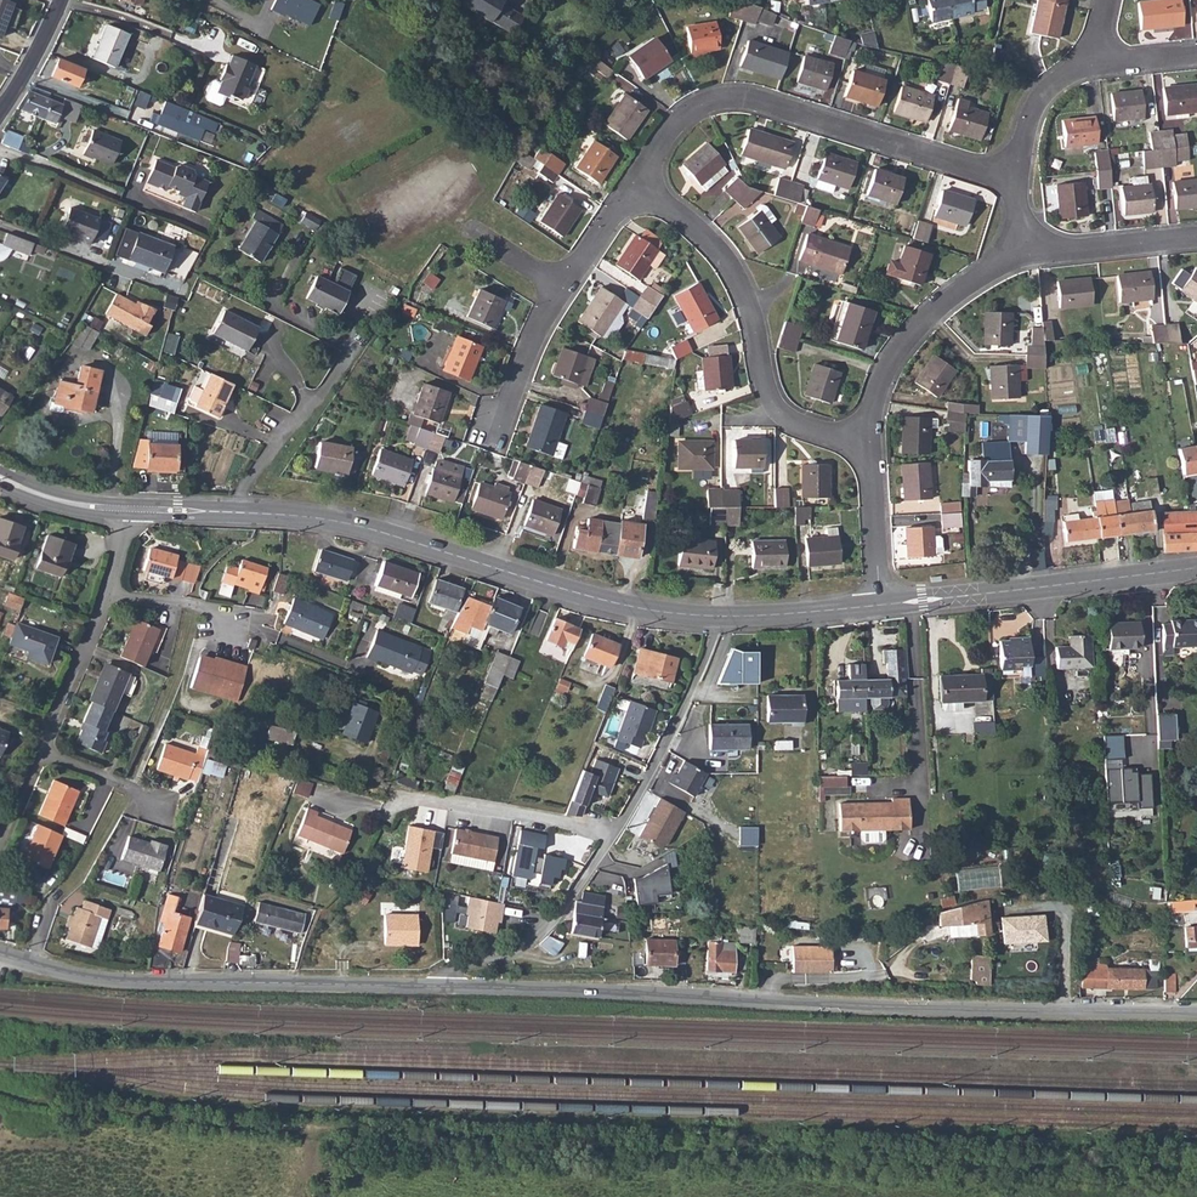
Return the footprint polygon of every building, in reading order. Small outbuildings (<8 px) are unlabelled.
[(11,3),(4,0),(0,0),(0,33),(11,3)] [(267,8),(277,12),(278,8),(306,19),(314,0),(270,0),(267,8)] [(460,0),(497,24),(499,21),(466,0),(460,0)] [(499,21),(515,31),(524,17),(502,3),(503,0),(466,0),(499,21)] [(730,16),(743,20),(749,2),(744,0),(735,0),(730,16)] [(950,0),(928,0),(932,21),(953,16),(950,0)] [(953,16),(974,13),(973,10),(986,7),(985,0),(950,0),(953,16)] [(1049,0),(1039,0),(1032,31),(1058,37),(1065,3),(1049,0)] [(1137,4),(1141,31),(1173,27),(1173,26),(1182,25),(1179,0),(1172,0),(1170,0),(1169,0),(1137,4)] [(749,2),(743,20),(756,24),(760,8),(749,2)] [(716,22),(688,25),(691,51),(719,48),(716,22)] [(93,57),(115,67),(129,33),(107,24),(93,57)] [(872,30),(860,33),(861,41),(875,44),(872,30)] [(654,35),(628,53),(642,74),(668,57),(654,35)] [(841,36),(836,53),(846,56),(852,39),(841,36)] [(790,53),(750,39),(742,64),(783,78),(790,53)] [(995,52),(991,67),(1008,71),(1011,56),(1006,55),(1007,49),(996,46),(995,52)] [(585,50),(579,58),(594,67),(599,60),(585,50)] [(254,64),(231,54),(227,63),(225,63),(220,73),(222,74),(220,79),(219,82),(213,80),(210,81),(204,95),(205,99),(216,104),(220,103),(223,95),(228,97),(229,95),(239,99),(240,98),(244,96),(246,90),(245,86),(254,64)] [(805,54),(797,80),(826,89),(834,63),(805,54)] [(58,58),(51,76),(75,86),(82,68),(58,58)] [(943,60),(939,78),(951,81),(956,63),(943,60)] [(956,63),(951,81),(964,85),(969,66),(956,63)] [(853,69),(845,95),(878,106),(886,80),(853,69)] [(26,94),(21,110),(42,119),(51,100),(47,98),(50,92),(32,84),(26,94)] [(1162,88),(1165,113),(1175,112),(1176,118),(1187,117),(1187,111),(1196,110),(1196,104),(1195,84),(1162,88)] [(904,85),(896,110),(927,120),(935,95),(904,85)] [(1139,90),(1109,94),(1112,120),(1142,117),(1139,90)] [(51,100),(42,119),(54,125),(57,116),(68,121),(73,109),(65,106),(68,100),(50,92),(47,98),(51,100)] [(625,92),(606,122),(628,137),(647,107),(625,92)] [(960,96),(951,128),(982,138),(990,112),(968,106),(969,99),(960,96)] [(164,101),(155,123),(195,139),(200,128),(212,133),(217,121),(164,101)] [(1092,118),(1059,122),(1062,148),(1095,144),(1092,118)] [(92,129),(82,153),(92,157),(93,156),(110,163),(120,141),(92,129)] [(7,130),(1,142),(17,149),(20,151),(22,148),(18,146),(22,138),(7,130)] [(745,130),(737,155),(782,170),(789,147),(789,145),(745,130)] [(1170,131),(1157,132),(1159,150),(1173,148),(1178,148),(1177,136),(1172,137),(1170,131)] [(1148,134),(1150,151),(1159,150),(1157,132),(1149,133),(1148,134)] [(531,136),(528,141),(537,147),(540,141),(531,136)] [(1185,136),(1177,136),(1178,148),(1186,147),(1185,136)] [(596,137),(578,165),(599,180),(618,152),(596,137)] [(528,141),(524,148),(534,153),(537,147),(528,141)] [(534,153),(533,154),(548,165),(556,153),(540,141),(537,147),(534,153)] [(706,143),(681,164),(698,183),(722,162),(706,143)] [(1173,148),(1159,150),(1161,168),(1174,166),(1173,148)] [(1150,151),(1141,152),(1143,170),(1161,168),(1159,150),(1150,151)] [(1105,153),(1094,155),(1095,172),(1108,171),(1106,156),(1105,153)] [(533,154),(529,163),(543,172),(548,165),(533,154)] [(822,154),(814,179),(832,184),(846,189),(854,164),(822,154)] [(156,161),(146,183),(165,191),(167,187),(178,191),(186,194),(185,197),(181,207),(194,213),(207,181),(194,176),(194,174),(192,170),(180,165),(175,166),(174,168),(156,161)] [(872,169),(864,195),(892,204),(901,178),(872,169)] [(1108,171),(1095,172),(1098,191),(1110,190),(1108,171)] [(722,189),(732,199),(744,187),(734,177),(722,189)] [(1132,188),(1120,189),(1123,215),(1152,212),(1150,186),(1147,186),(1146,177),(1131,179),(1132,188)] [(776,178),(771,194),(783,198),(789,183),(776,178)] [(832,184),(814,179),(811,188),(829,194),(832,184)] [(1173,183),(1176,209),(1196,206),(1196,180),(1173,183)] [(789,183),(783,198),(795,202),(800,186),(789,183)] [(1081,183),(1054,186),(1058,220),(1085,217),(1081,183)] [(744,187),(732,199),(741,208),(757,190),(745,186),(744,187)] [(560,190),(542,217),(563,232),(582,205),(572,198),(574,195),(566,190),(564,193),(560,190)] [(939,191),(931,215),(962,226),(970,201),(939,191)] [(13,197),(9,204),(18,209),(23,202),(13,197)] [(805,205),(800,224),(812,227),(817,209),(805,205)] [(69,206),(61,229),(79,236),(78,239),(89,243),(98,217),(69,206)] [(252,220),(236,248),(257,262),(279,224),(254,209),(249,217),(252,220)] [(758,211),(737,226),(755,253),(776,237),(758,211)] [(915,222),(910,239),(918,241),(923,225),(915,222)] [(127,228),(117,254),(161,270),(164,271),(174,245),(127,228)] [(7,233),(2,244),(0,244),(0,261),(1,261),(4,259),(9,253),(10,250),(12,248),(29,254),(32,249),(44,253),(46,247),(31,242),(7,233)] [(634,234),(614,263),(637,278),(647,263),(654,267),(662,253),(634,234)] [(806,234),(798,260),(839,273),(847,247),(806,234)] [(897,243),(887,276),(911,283),(921,251),(897,243)] [(1181,291),(1196,299),(1196,270),(1193,268),(1181,291)] [(1147,270),(1116,274),(1118,300),(1151,296),(1147,270)] [(318,274),(307,296),(338,311),(348,290),(318,274)] [(1087,278),(1054,281),(1057,307),(1090,304),(1087,278)] [(695,281),(673,294),(686,319),(682,322),(687,330),(691,328),(693,329),(715,317),(695,281)] [(648,284),(640,295),(655,305),(665,289),(654,282),(651,287),(648,284)] [(600,286),(579,320),(600,334),(622,300),(600,286)] [(482,287),(466,313),(490,326),(505,300),(482,287)] [(114,294),(104,314),(144,335),(149,325),(146,323),(153,309),(150,307),(140,303),(138,306),(133,304),(114,294)] [(640,295),(633,307),(647,317),(655,305),(640,295)] [(835,303),(830,319),(840,322),(834,340),(858,347),(871,309),(847,301),(845,306),(835,303)] [(257,327),(224,310),(213,332),(245,349),(257,327)] [(1010,312),(985,312),(985,344),(1010,344),(1010,312)] [(784,320),(780,332),(797,337),(801,325),(784,320)] [(70,334),(68,340),(76,344),(78,342),(86,346),(95,330),(78,321),(70,334)] [(1050,321),(1041,322),(1041,327),(1043,340),(1053,340),(1050,321)] [(1177,323),(1163,324),(1166,343),(1180,344),(1177,323)] [(1163,324),(1150,326),(1152,343),(1158,343),(1166,343),(1163,324)] [(1025,345),(1026,354),(1044,354),(1043,340),(1041,327),(1031,327),(1031,345),(1025,345)] [(175,347),(177,334),(169,332),(167,346),(175,347)] [(780,332),(776,346),(793,351),(797,337),(780,332)] [(457,336),(444,370),(468,379),(482,345),(457,336)] [(670,346),(675,358),(691,350),(685,338),(670,346)] [(724,346),(704,347),(704,356),(725,355),(724,346)] [(552,374),(560,377),(575,383),(585,355),(561,347),(552,374)] [(625,350),(622,359),(630,361),(632,351),(625,350)] [(632,351),(630,361),(638,363),(641,353),(632,351)] [(931,353),(915,381),(937,393),(954,367),(931,353)] [(647,354),(646,362),(675,367),(675,358),(647,354)] [(701,356),(702,369),(704,387),(704,389),(728,387),(726,354),(725,355),(704,356),(701,356)] [(1044,354),(1026,354),(1026,364),(988,365),(988,397),(1015,397),(1015,379),(1026,380),(1026,368),(1045,368),(1044,354)] [(813,362),(803,393),(827,401),(838,369),(813,362)] [(58,381),(54,402),(91,410),(100,370),(80,366),(77,379),(83,380),(81,386),(58,381)] [(704,387),(702,369),(694,370),(696,388),(704,387)] [(235,384),(211,373),(204,388),(196,384),(190,396),(191,399),(197,402),(196,405),(219,416),(235,384)] [(575,383),(560,377),(559,382),(573,387),(575,383)] [(157,378),(149,404),(175,412),(182,389),(165,383),(166,381),(157,378)] [(590,396),(586,409),(603,414),(614,382),(607,380),(600,399),(590,396)] [(424,381),(415,413),(439,420),(448,389),(424,381)] [(10,396),(0,389),(0,410),(10,396)] [(671,400),(668,422),(689,415),(684,402),(683,402),(681,397),(671,400)] [(948,400),(947,409),(966,412),(976,412),(976,402),(948,400)] [(539,404),(525,445),(550,453),(563,412),(539,404)] [(586,409),(582,421),(598,427),(603,414),(586,409)] [(947,409),(946,419),(951,419),(965,421),(966,412),(947,409)] [(928,452),(929,429),(929,416),(930,415),(904,414),(903,451),(928,452)] [(961,473),(961,495),(975,496),(976,485),(1009,487),(1007,444),(1022,443),(1022,456),(1045,457),(1048,416),(1008,414),(1006,442),(981,443),(981,460),(968,460),(967,473),(961,473)] [(951,419),(950,430),(964,432),(965,421),(951,419)] [(417,426),(412,444),(425,448),(431,431),(417,426)] [(431,431),(425,448),(438,452),(443,435),(431,431)] [(139,438),(132,467),(175,468),(176,443),(149,442),(149,438),(139,438)] [(319,439),(314,464),(345,470),(350,445),(319,439)] [(761,440),(733,439),(733,465),(761,465),(761,440)] [(712,444),(678,443),(678,468),(712,468),(712,444)] [(1178,447),(1183,474),(1196,471),(1196,444),(1178,447)] [(379,447),(371,472),(404,483),(412,458),(379,447)] [(428,481),(425,491),(453,500),(464,466),(444,459),(437,460),(435,466),(433,465),(431,472),(428,471),(426,480),(428,481)] [(518,459),(513,476),(525,480),(530,463),(518,459)] [(927,460),(900,462),(903,499),(929,498),(927,460)] [(530,463),(525,480),(537,485),(543,468),(530,463)] [(801,463),(801,496),(826,496),(827,463),(801,463)] [(579,482),(575,494),(583,496),(582,502),(594,505),(600,479),(589,476),(586,484),(579,482)] [(1159,495),(1156,477),(1148,478),(1151,496),(1159,495)] [(480,481),(472,506),(503,516),(507,503),(510,504),(512,499),(509,498),(511,492),(508,491),(509,486),(496,481),(494,486),(480,481)] [(720,487),(707,487),(707,506),(709,506),(721,506),(721,489),(720,487)] [(787,488),(774,488),(775,507),(787,507),(787,488)] [(737,489),(721,489),(721,506),(725,506),(737,507),(737,489)] [(653,520),(658,492),(646,490),(642,518),(653,520)] [(532,498),(523,523),(553,533),(561,507),(532,498)] [(1039,522),(1041,537),(1050,536),(1054,510),(1056,510),(1056,502),(1042,500),(1042,522),(1039,522)] [(1128,500),(1114,502),(1114,505),(1117,535),(1132,534),(1129,513),(1128,500)] [(961,501),(941,503),(941,512),(962,511),(961,501)] [(1132,513),(1129,513),(1132,534),(1153,531),(1150,501),(1131,503),(1132,513)] [(1104,502),(1095,503),(1096,510),(1099,538),(1117,535),(1114,505),(1104,506),(1104,502)] [(721,506),(709,506),(709,525),(725,525),(725,506),(721,506)] [(737,507),(725,506),(725,525),(737,524),(737,507)] [(809,507),(794,507),(794,525),(803,525),(803,519),(809,519),(809,507)] [(1078,519),(1069,520),(1063,521),(1066,542),(1099,538),(1096,510),(1091,511),(1092,518),(1078,519)] [(962,511),(941,512),(942,528),(963,526),(962,511)] [(1162,512),(1163,533),(1196,532),(1196,511),(1190,511),(1162,512)] [(622,513),(621,520),(637,523),(637,519),(636,515),(622,513)] [(573,547),(616,554),(621,523),(588,518),(587,527),(577,526),(573,547)] [(12,560),(22,528),(0,520),(0,556),(12,560)] [(621,523),(616,554),(637,557),(641,524),(637,523),(621,520),(621,523)] [(932,527),(906,528),(908,557),(933,556),(932,527)] [(826,528),(827,537),(837,537),(837,528),(826,528)] [(1163,533),(1164,552),(1196,551),(1196,532),(1163,533)] [(47,536),(37,569),(60,577),(67,556),(70,557),(74,544),(47,536)] [(837,537),(827,537),(804,538),(806,565),(838,564),(837,537)] [(679,538),(677,564),(712,567),(714,541),(679,538)] [(782,540),(748,541),(749,568),(783,566),(782,540)] [(322,547),(314,568),(344,580),(353,558),(322,547)] [(1044,547),(1030,547),(1033,568),(1046,567),(1044,547)] [(151,549),(145,571),(148,572),(165,576),(172,578),(181,580),(186,562),(177,560),(178,555),(168,552),(167,554),(151,549)] [(384,561),(377,584),(410,596),(418,573),(384,561)] [(251,592),(260,594),(267,570),(241,563),(238,571),(228,568),(223,585),(235,588),(236,585),(251,589),(251,592)] [(148,572),(146,581),(163,585),(165,576),(148,572)] [(280,572),(272,590),(282,595),(290,576),(280,572)] [(428,602),(431,603),(439,606),(458,612),(466,597),(470,591),(436,579),(428,602)] [(23,598),(10,594),(6,605),(19,610),(23,598)] [(452,623),(451,625),(466,631),(469,625),(484,631),(487,624),(497,628),(509,633),(519,607),(494,597),(490,607),(466,597),(458,612),(452,623)] [(294,598),(283,622),(323,639),(332,615),(294,598)] [(397,602),(394,615),(412,619),(415,606),(397,602)] [(562,643),(572,647),(580,629),(555,618),(546,639),(561,645),(562,643)] [(437,633),(444,636),(445,632),(447,633),(451,625),(452,623),(442,619),(437,633)] [(1161,623),(1162,644),(1170,644),(1171,647),(1196,645),(1196,619),(1170,620),(1170,623),(1161,623)] [(1139,621),(1107,623),(1109,655),(1128,654),(1128,648),(1140,647),(1139,621)] [(16,623),(9,642),(28,649),(26,655),(47,663),(56,637),(16,623)] [(130,635),(120,659),(143,669),(150,652),(158,631),(140,624),(138,623),(132,637),(130,635)] [(487,624),(484,631),(495,635),(497,628),(487,624)] [(164,634),(158,631),(150,652),(156,654),(164,634)] [(379,660),(396,667),(398,663),(413,670),(422,674),(431,653),(377,631),(366,656),(378,661),(379,660)] [(583,656),(585,656),(593,659),(610,666),(618,643),(592,633),(583,656)] [(1069,647),(1056,648),(1057,669),(1091,667),(1090,635),(1069,636),(1069,647)] [(1018,641),(999,642),(1001,678),(1031,676),(1029,638),(1018,638),(1018,641)] [(545,639),(540,650),(565,660),(570,649),(545,639)] [(253,640),(250,648),(256,651),(259,641),(253,640)] [(758,683),(758,650),(741,650),(731,646),(716,683),(758,683)] [(639,649),(633,671),(670,681),(677,658),(639,649)] [(888,679),(865,679),(866,698),(871,698),(871,705),(887,704),(887,697),(903,697),(903,678),(906,678),(905,649),(884,650),(884,663),(887,663),(888,679)] [(484,683),(496,688),(502,674),(509,656),(496,651),(484,683)] [(509,656),(502,674),(511,678),(518,660),(509,656)] [(200,659),(191,689),(237,703),(247,669),(215,659),(213,663),(200,659)] [(398,663),(396,667),(412,673),(413,670),(398,663)] [(865,664),(848,665),(849,679),(849,688),(849,698),(850,706),(857,706),(857,698),(866,698),(865,679),(865,664)] [(106,666),(99,683),(102,684),(110,667),(106,666)] [(99,683),(90,704),(92,704),(114,713),(114,714),(130,675),(110,667),(102,684),(99,683)] [(941,677),(943,702),(961,701),(994,699),(992,668),(980,669),(980,674),(941,677)] [(559,678),(556,687),(565,691),(568,682),(559,678)] [(849,688),(849,679),(836,680),(836,698),(849,698),(849,688)] [(606,685),(600,699),(601,700),(609,703),(615,688),(606,685)] [(802,696),(768,696),(768,722),(802,722),(802,696)] [(866,698),(857,698),(857,706),(866,706),(866,698)] [(601,700),(599,706),(607,709),(609,703),(601,700)] [(348,714),(340,733),(364,742),(376,711),(353,701),(350,708),(348,714)] [(655,710),(630,701),(617,739),(639,747),(642,739),(645,740),(648,730),(646,729),(647,726),(651,723),(655,710)] [(961,701),(943,702),(943,709),(946,711),(962,710),(961,701)] [(86,727),(83,733),(78,746),(103,756),(107,745),(104,743),(108,735),(106,733),(114,713),(92,704),(84,726),(86,727)] [(1174,713),(1156,714),(1158,739),(1176,738),(1174,713)] [(268,723),(265,737),(291,744),(295,730),(268,723)] [(711,725),(711,750),(749,750),(749,725),(711,725)] [(1122,735),(1104,735),(1106,760),(1123,759),(1122,735)] [(191,781),(200,784),(208,760),(210,754),(211,751),(201,748),(198,757),(167,747),(158,772),(189,782),(190,782),(191,781)] [(707,773),(684,759),(675,773),(673,771),(668,780),(692,795),(707,773)] [(583,769),(564,815),(580,815),(590,789),(607,796),(619,768),(596,760),(590,772),(583,769)] [(1132,768),(1106,769),(1108,802),(1138,801),(1138,808),(1153,807),(1151,773),(1138,774),(1137,771),(1132,771),(1132,768)] [(848,775),(821,774),(821,793),(848,793),(848,775)] [(56,781),(41,815),(65,826),(80,792),(56,781)] [(294,785),(290,798),(305,802),(309,788),(294,785)] [(684,810),(660,796),(654,805),(656,806),(649,817),(648,817),(637,835),(657,846),(666,842),(684,810)] [(891,802),(838,802),(839,829),(860,829),(882,829),(909,829),(908,798),(891,798),(891,802)] [(654,805),(648,817),(649,817),(656,806),(654,805)] [(317,816),(306,813),(299,840),(347,853),(353,829),(316,819),(317,816)] [(65,835),(40,824),(25,857),(50,869),(65,836),(65,835)] [(466,828),(457,826),(452,851),(494,860),(499,835),(471,829),(466,828)] [(437,852),(441,835),(406,827),(397,869),(423,874),(428,850),(437,852)] [(740,845),(758,845),(758,827),(740,827),(740,845)] [(65,836),(85,844),(88,837),(68,828),(65,835),(65,836)] [(882,829),(860,829),(860,837),(863,840),(879,840),(882,837),(882,829)] [(547,836),(522,830),(512,876),(531,879),(532,872),(540,874),(538,883),(551,885),(552,877),(558,878),(560,869),(564,870),(566,859),(545,854),(544,858),(536,857),(538,848),(544,849),(547,836)] [(157,847),(151,845),(131,839),(123,861),(139,867),(136,877),(146,880),(145,883),(157,886),(170,848),(158,844),(157,847)] [(634,879),(636,903),(656,902),(655,894),(671,894),(669,863),(656,870),(657,872),(649,874),(641,878),(634,879)] [(597,870),(586,885),(597,889),(607,874),(597,870)] [(6,928),(8,910),(13,910),(15,904),(16,892),(0,889),(0,927),(6,928)] [(164,923),(158,945),(179,951),(190,916),(173,910),(178,894),(169,891),(159,921),(164,923)] [(466,914),(463,926),(492,933),(495,922),(498,923),(503,904),(469,896),(466,906),(457,903),(459,894),(440,891),(440,921),(451,920),(455,911),(466,914)] [(574,900),(573,912),(600,916),(604,895),(583,891),(581,901),(574,900)] [(203,895),(195,924),(232,933),(243,905),(203,895)] [(253,920),(299,932),(304,913),(258,900),(253,920)] [(967,903),(939,912),(940,925),(976,923),(977,935),(977,936),(990,935),(988,900),(967,903)] [(70,928),(67,940),(91,949),(95,939),(101,940),(112,910),(85,901),(82,909),(78,908),(74,917),(70,928)] [(600,916),(573,912),(571,922),(562,921),(561,933),(569,934),(570,931),(596,936),(600,916)] [(417,914),(383,913),(382,941),(416,943),(417,914)] [(1047,915),(1002,918),(1003,945),(1048,942),(1047,915)] [(756,927),(741,925),(740,940),(755,942),(756,927)] [(1184,927),(1185,947),(1196,947),(1196,927),(1184,927)] [(708,934),(706,969),(728,971),(744,972),(746,954),(733,953),(733,951),(720,950),(721,935),(708,934)] [(546,935),(536,943),(552,954),(562,942),(546,935)] [(95,939),(91,949),(97,951),(101,940),(95,939)] [(673,939),(646,939),(645,964),(673,964),(673,939)] [(227,946),(226,961),(237,962),(240,942),(230,940),(227,946)] [(830,946),(791,945),(790,970),(829,972),(830,946)] [(151,947),(147,969),(164,969),(167,949),(151,947)] [(685,965),(684,948),(675,948),(674,965),(685,965)] [(242,954),(241,964),(254,965),(255,956),(242,954)] [(1159,960),(1150,960),(1150,969),(1154,969),(1159,969),(1159,960)] [(989,986),(989,963),(975,963),(975,980),(977,980),(980,982),(980,986),(989,986)] [(1090,963),(1080,963),(1079,988),(1089,988),(1090,963)] [(1089,988),(1104,988),(1105,968),(1102,963),(1090,963),(1089,988)] [(1150,969),(1105,968),(1104,988),(1153,989),(1154,969),(1150,969)] [(1173,974),(1164,974),(1164,990),(1173,990),(1173,974)]
